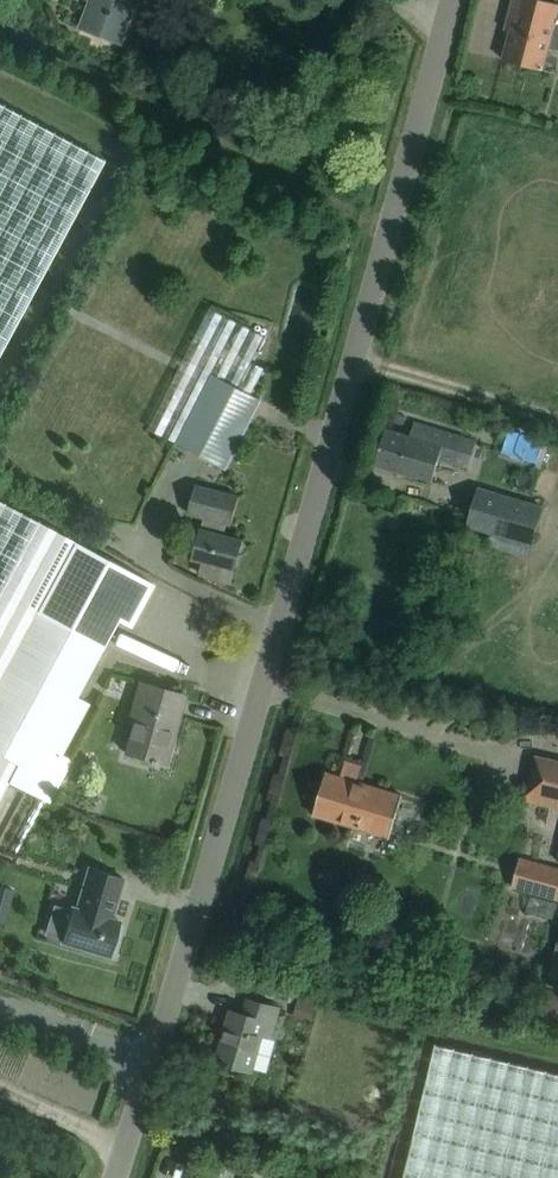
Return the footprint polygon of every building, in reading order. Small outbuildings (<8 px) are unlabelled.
[(91,0),(81,26),(121,42),(134,8),(129,6),(131,0),(91,0)] [(546,0),(513,0),(509,15),(514,17),(503,58),(542,69),(548,47),(557,49),(557,3),(546,0)] [(104,160),(0,104),(0,352),(104,160)] [(225,302),(215,327),(239,336),(248,310),(225,302)] [(239,387),(212,373),(177,442),(225,468),(260,398),(239,387)] [(457,464),(465,436),(414,421),(412,428),(406,426),(404,433),(386,427),(375,464),(432,481),(439,458),(457,464)] [(210,563),(208,576),(231,582),(242,539),(223,534),(226,523),(232,524),(239,496),(195,484),(188,512),(204,516),(193,558),(210,563)] [(533,544),(543,508),(479,488),(469,525),(533,544)] [(8,781),(26,790),(49,747),(61,754),(89,703),(76,696),(103,647),(140,577),(73,541),(0,501),(0,795),(8,781)] [(166,763),(174,732),(172,732),(182,695),(185,696),(185,695),(139,682),(128,721),(133,723),(125,752),(150,759),(149,760),(154,762),(155,760),(166,763)] [(557,807),(557,761),(539,756),(538,760),(540,761),(536,776),(532,775),(526,799),(557,807)] [(313,814),(390,837),(402,795),(326,772),(313,814)] [(512,886),(557,899),(557,868),(520,857),(512,886)] [(72,906),(61,942),(110,956),(111,951),(115,952),(120,936),(116,935),(120,921),(111,918),(123,877),(88,867),(76,908),(72,906)] [(7,906),(12,890),(0,887),(0,904),(7,906)] [(547,986),(552,988),(544,1016),(557,1020),(557,943),(547,986)] [(230,1010),(224,1029),(227,1030),(225,1039),(222,1038),(216,1060),(225,1062),(225,1064),(229,1065),(229,1063),(253,1070),(263,1035),(271,1037),(280,1008),(247,999),(243,1014),(230,1010)] [(437,1043),(404,1177),(557,1177),(557,1073),(437,1043)]
